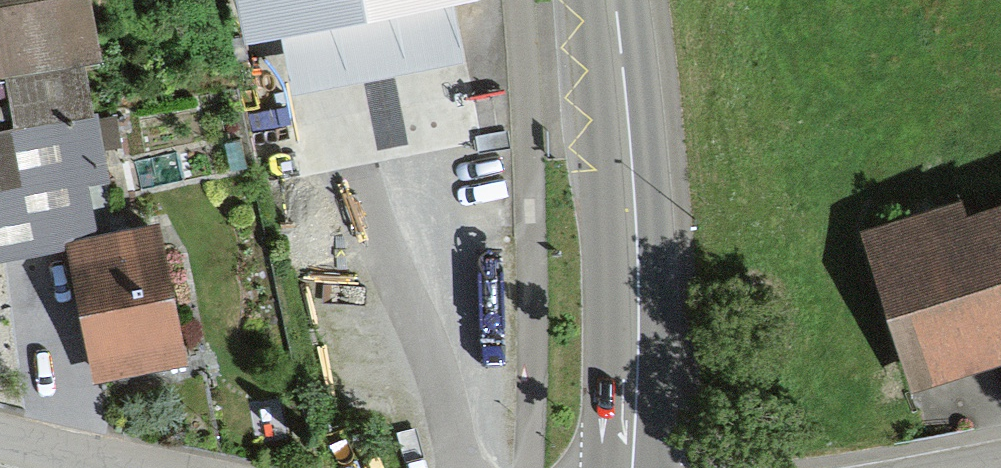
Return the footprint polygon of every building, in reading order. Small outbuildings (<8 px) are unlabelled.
[(89,0),(0,0),(0,72),(99,53),(89,0)] [(278,38),(458,6),(481,2),(480,0),(238,0),(247,44),(278,38)] [(468,62),(458,6),(278,38),(291,95),(468,62)] [(0,129),(0,248),(65,236),(94,230),(85,181),(103,178),(90,111),(0,129)] [(966,216),(962,203),(862,233),(909,393),(1000,366),(1000,205),(966,216)] [(94,230),(65,236),(79,304),(92,371),(186,352),(158,217),(94,230)]
